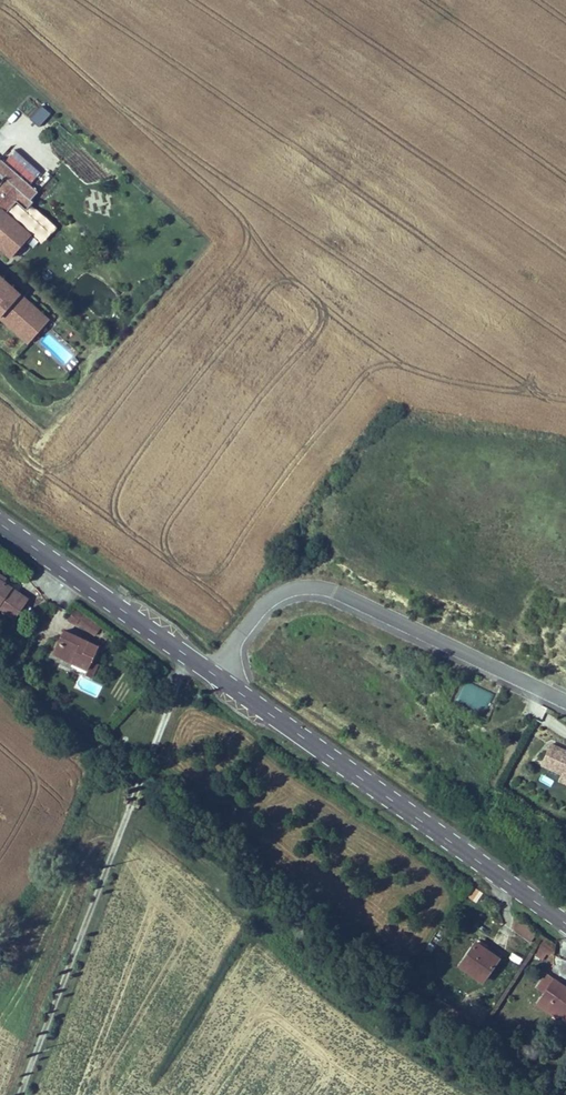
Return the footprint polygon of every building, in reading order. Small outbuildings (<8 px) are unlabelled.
[(36,102),(26,116),(41,127),(51,113),(36,102)] [(3,213),(14,199),(27,210),(34,201),(31,199),(37,191),(0,161),(0,175),(4,178),(0,182),(0,210),(3,213)] [(0,210),(0,254),(11,263),(32,238),(3,213),(0,210)] [(28,344),(49,320),(0,277),(0,320),(28,344)] [(11,588),(15,582),(0,572),(0,606),(14,616),(11,622),(26,633),(41,610),(17,593),(11,588)] [(15,582),(11,588),(17,593),(22,587),(15,582)] [(0,606),(0,614),(11,622),(14,616),(0,606)] [(115,656),(79,640),(68,662),(105,678),(108,672),(115,656)] [(108,672),(105,678),(103,684),(110,686),(115,675),(108,672)] [(551,743),(541,767),(560,775),(557,782),(565,786),(565,750),(551,743)] [(541,775),(539,781),(551,786),(553,779),(541,775)] [(477,903),(482,891),(471,886),(466,898),(477,903)] [(515,915),(513,931),(531,942),(538,931),(515,915)] [(547,961),(553,944),(540,940),(534,956),(547,961)] [(500,959),(475,941),(457,967),(482,985),(500,959)] [(546,974),(536,988),(543,993),(539,1000),(558,1014),(565,1019),(565,987),(546,974)] [(455,1009),(437,996),(431,1004),(449,1017),(455,1009)] [(558,1014),(539,1000),(535,1005),(555,1018),(558,1014)]
